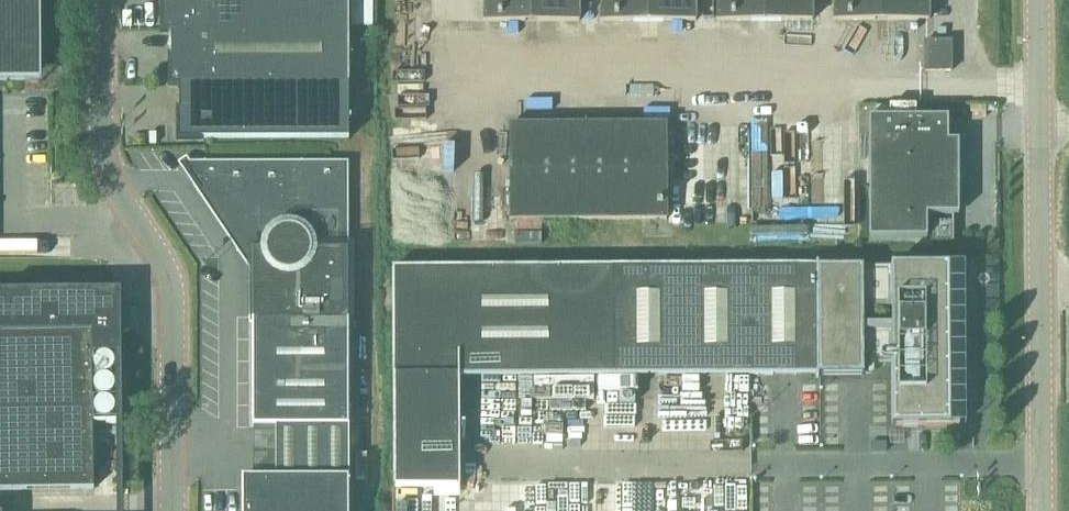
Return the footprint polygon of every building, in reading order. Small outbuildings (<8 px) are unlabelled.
[(25,80),(32,78),(37,72),(39,65),(39,2),(38,0),(0,0),(0,80),(25,80)] [(163,32),(171,32),(171,58),(171,85),(179,85),(349,84),(349,57),(349,0),(163,0),(163,32)] [(484,21),(578,21),(578,0),(484,0),(484,21)] [(601,20),(695,20),(695,0),(601,0),(601,20)] [(718,20),(813,20),(812,0),(718,0),(718,20)] [(835,19),(929,19),(929,0),(835,0),(835,19)] [(924,71),(951,71),(951,41),(924,41),(924,71)] [(349,84),(179,85),(179,139),(198,139),(349,138),(349,84)] [(933,215),(933,219),(953,219),(953,141),(948,141),(948,118),(869,117),(869,238),(926,239),(926,215),(933,215)] [(666,219),(666,196),(665,125),(510,126),(510,220),(666,219)] [(252,426),(276,426),(276,471),(276,477),(242,478),(242,510),(349,510),(349,426),(349,160),(190,161),(185,164),(253,266),(252,426)] [(953,242),(953,226),(953,219),(933,219),(933,241),(953,242)] [(816,267),(817,266),(817,264),(814,264),(814,266),(531,267),(389,267),(390,487),(457,487),(457,376),(815,374),(815,378),(817,378),(817,375),(862,375),(862,365),(890,365),(890,428),(949,428),(949,321),(951,320),(952,319),(953,318),(954,318),(954,317),(954,316),(954,315),(954,314),(953,313),(953,312),(951,311),(951,310),(949,310),(949,301),(957,301),(957,266),(895,266),(860,267),(816,267)] [(94,489),(93,359),(122,359),(121,291),(0,292),(0,294),(0,298),(0,490),(94,489)]
